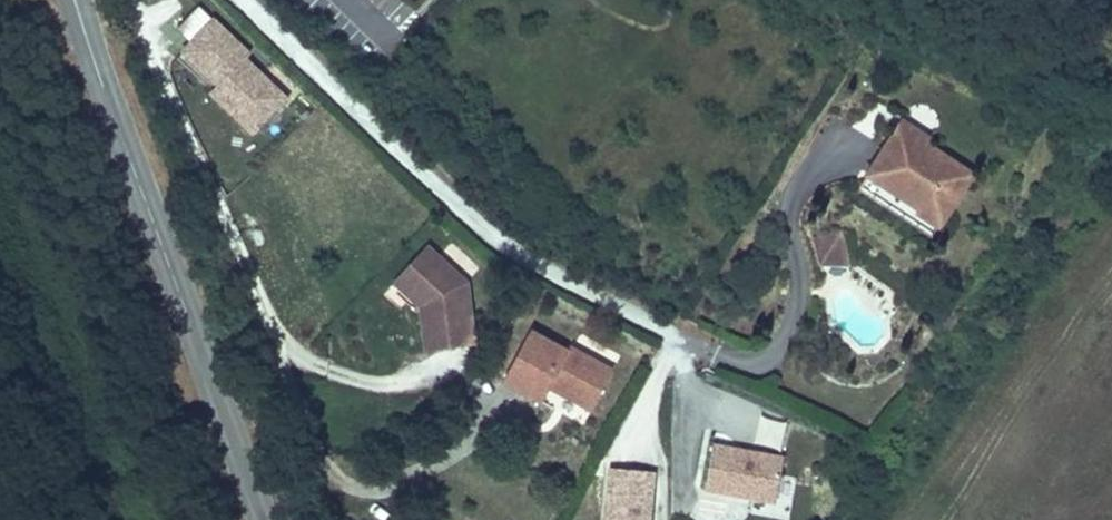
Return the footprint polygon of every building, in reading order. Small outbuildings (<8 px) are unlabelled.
[(291,110),(251,71),(256,66),(206,17),(183,39),(198,54),(189,62),(224,96),(233,105),(225,114),(256,145),(291,110)] [(233,105),(224,96),(215,104),(225,114),(233,105)] [(923,146),(928,139),(902,122),(897,129),(923,146)] [(906,224),(928,239),(969,176),(923,146),(897,129),(863,181),(912,214),(906,224)] [(820,274),(851,269),(844,227),(813,233),(820,274)] [(474,344),(467,283),(428,247),(401,277),(427,300),(421,307),(426,349),(474,344)] [(427,300),(401,277),(395,284),(421,307),(427,300)] [(560,397),(589,411),(610,368),(570,348),(568,353),(528,333),(503,384),(540,403),(551,381),(564,388),(560,397)] [(770,504),(778,457),(709,444),(700,491),(770,504)] [(654,471),(610,467),(605,519),(649,519),(654,471)]
